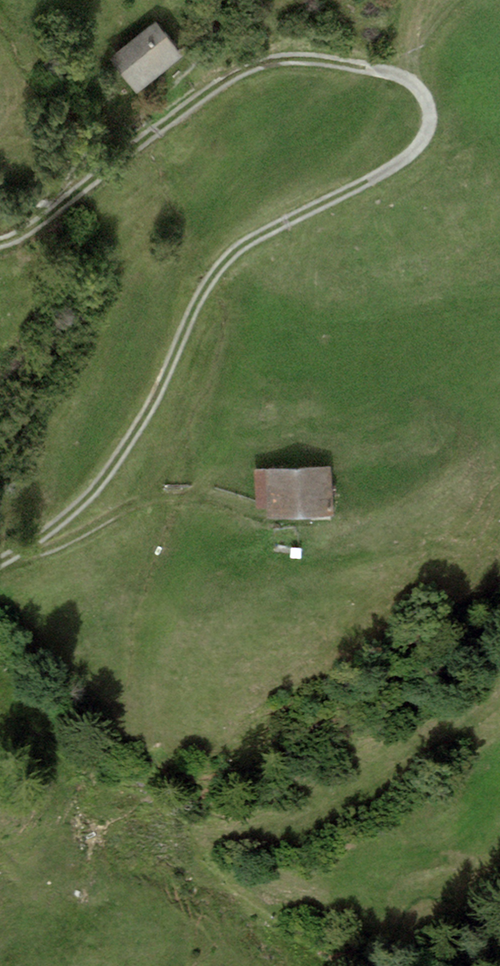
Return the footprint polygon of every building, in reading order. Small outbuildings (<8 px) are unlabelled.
[(158,22),(110,58),(135,91),(183,55),(158,22)] [(330,467),(259,470),(260,513),(331,510),(330,467)] [(302,550),(291,548),(290,559),(301,560),(302,550)]
